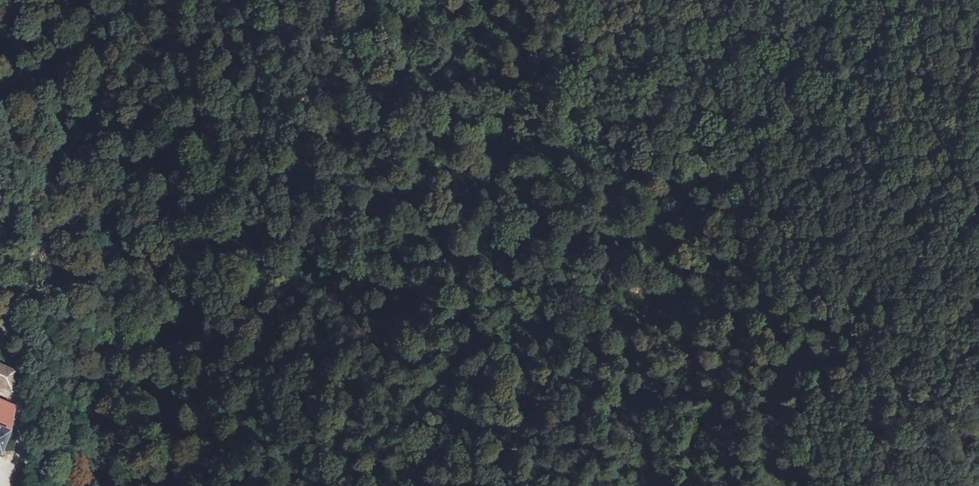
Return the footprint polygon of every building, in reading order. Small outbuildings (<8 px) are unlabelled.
[(0,383),(0,474),(14,442),(26,447),(37,425),(35,403),(14,401),(20,384),(33,387),(36,360),(12,356),(0,383)]
